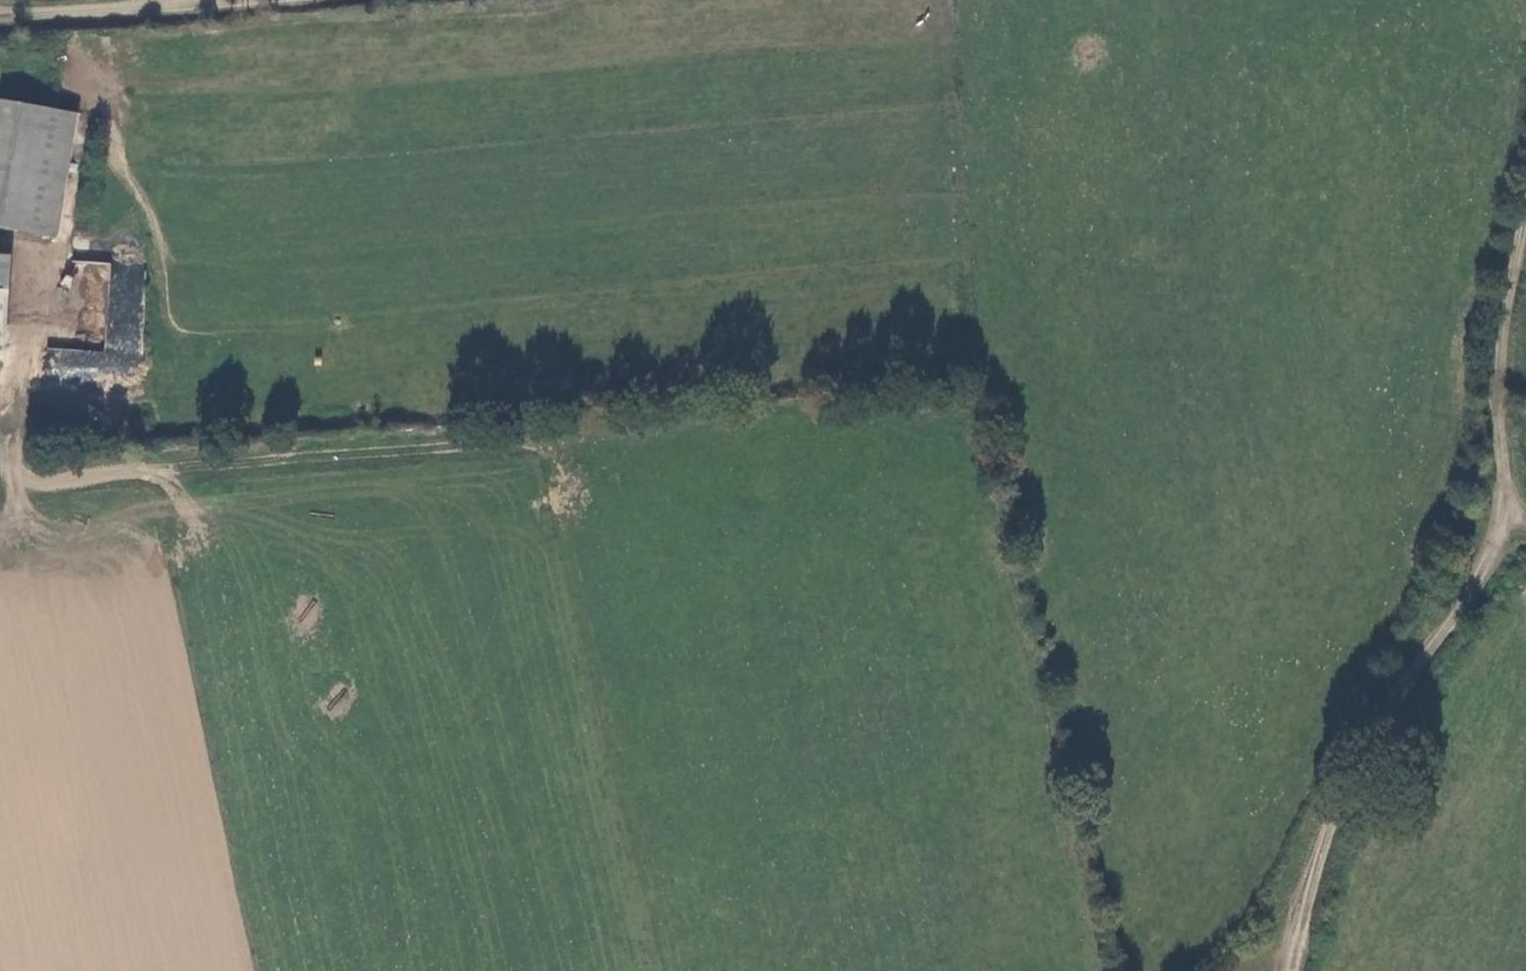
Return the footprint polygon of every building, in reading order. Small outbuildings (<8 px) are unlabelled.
[(56,238),(77,115),(1,101),(0,108),(0,228),(56,238)] [(110,263),(106,350),(48,348),(47,370),(139,374),(144,264),(110,263)]
